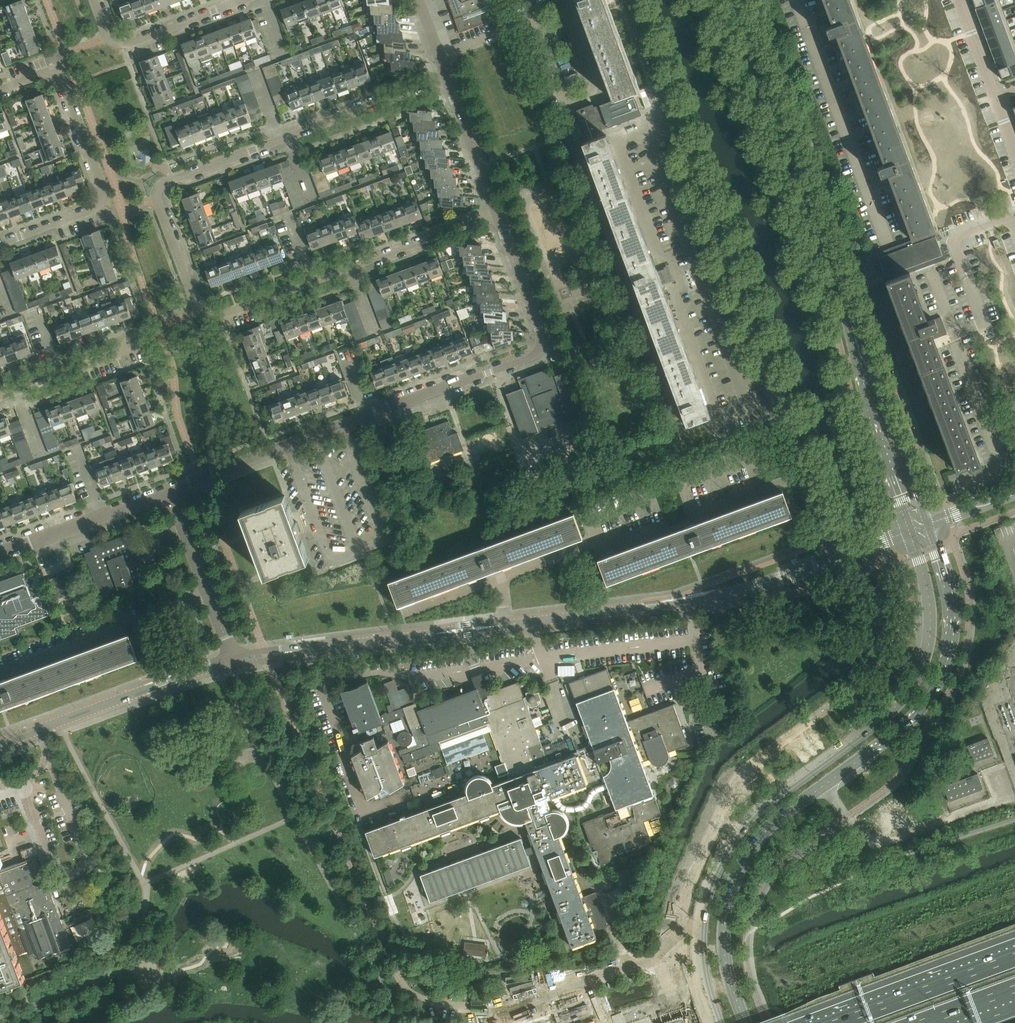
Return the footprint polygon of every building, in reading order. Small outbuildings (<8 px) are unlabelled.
[(28,14),(23,0),(22,0),(6,6),(9,15),(4,17),(6,20),(10,19),(17,16),(18,18),(28,14)] [(147,13),(143,0),(132,0),(130,1),(136,17),(147,13)] [(159,9),(155,0),(143,0),(147,13),(159,9)] [(170,4),(168,0),(155,0),(159,9),(170,4)] [(310,19),(322,14),(316,0),(308,0),(304,2),(310,19)] [(322,14),(333,10),(329,0),(316,0),(322,14)] [(333,10),(344,6),(342,0),(329,0),(333,10)] [(460,33),(505,16),(499,0),(448,0),(460,33)] [(600,105),(608,128),(612,126),(613,127),(617,125),(617,124),(641,115),(633,93),(637,91),(604,4),(606,3),(605,0),(571,0),(578,18),(582,17),(595,52),(589,54),(593,65),(599,63),(611,95),(613,100),(600,105)] [(883,163),(884,166),(872,171),(871,170),(877,188),(878,188),(878,187),(891,183),(912,239),(911,239),(912,240),(936,231),(936,230),(935,231),(850,0),(823,0),(830,18),(817,23),(817,22),(816,23),(823,41),(824,40),(823,40),(836,35),(883,163)] [(976,8),(995,1),(998,0),(973,0),(976,8)] [(976,8),(979,19),(998,12),(1003,10),(999,0),(998,0),(995,1),(976,8)] [(125,21),(136,17),(130,1),(119,5),(125,21)] [(304,2),(293,6),(299,23),(310,19),(304,2)] [(374,5),(374,6),(373,15),(377,15),(382,15),(382,13),(391,14),(391,13),(392,5),(388,4),(379,3),(378,6),(374,5)] [(287,27),(299,23),(293,6),(281,10),(287,27)] [(998,12),(979,19),(983,29),(1002,22),(1007,20),(1003,10),(998,12)] [(377,15),(376,24),(381,24),(386,24),(386,22),(395,23),(396,14),(391,13),(391,14),(382,13),(382,15),(377,15)] [(22,31),(33,27),(28,14),(18,18),(17,16),(10,19),(14,27),(9,29),(10,33),(15,31),(21,28),(22,31)] [(263,34),(256,18),(253,19),(259,35),(263,34)] [(251,19),(240,23),(246,40),(258,36),(251,19)] [(1002,22),(983,29),(987,39),(1006,32),(1011,30),(1007,20),(1002,22)] [(381,24),(380,33),(384,34),(385,33),(390,34),(390,32),(399,33),(399,32),(399,23),(395,23),(386,22),(386,24),(381,24)] [(246,40),(240,23),(228,27),(235,45),(246,40)] [(27,43),(37,39),(33,27),(22,31),(21,28),(15,31),(18,39),(13,41),(15,45),(20,43),(26,41),(27,43)] [(228,27),(217,32),(223,49),(235,45),(228,27)] [(1006,32),(987,39),(991,49),(1010,42),(1014,40),(1011,30),(1006,32)] [(223,49),(217,32),(205,36),(211,53),(223,49)] [(385,33),(384,34),(383,43),(388,43),(393,44),(393,41),(402,42),(403,33),(399,32),(399,33),(390,32),(390,34),(385,33)] [(205,36),(194,40),(200,57),(202,62),(213,58),(211,53),(205,36)] [(26,41),(20,43),(23,52),(18,53),(19,57),(32,53),(33,55),(42,51),(37,39),(27,43),(26,41)] [(189,62),(200,57),(194,40),(182,44),(189,62)] [(991,49),(994,59),(1014,52),(1014,51),(1014,42),(1014,40),(1010,42),(991,49)] [(388,43),(387,52),(392,53),(397,53),(397,50),(406,51),(407,42),(402,42),(393,41),(393,44),(388,43)] [(392,53),(391,62),(395,63),(395,62),(400,63),(401,60),(409,61),(410,52),(406,51),(397,50),(397,53),(392,53)] [(994,59),(998,69),(1014,63),(1014,56),(1014,52),(1014,51),(1014,52),(994,59)] [(146,73),(163,67),(159,56),(141,62),(146,73)] [(395,62),(395,63),(394,71),(404,72),(405,69),(412,70),(414,61),(409,61),(401,60),(400,63),(395,62)] [(263,68),(265,73),(277,69),(275,63),(263,68)] [(366,63),(354,68),(360,85),(372,80),(366,63)] [(998,69),(1002,80),(1014,75),(1014,63),(998,69)] [(146,73),(150,85),(167,79),(163,67),(146,73)] [(349,89),(360,85),(354,68),(343,72),(349,89)] [(265,73),(267,79),(279,74),(277,69),(265,73)] [(233,75),(231,71),(220,75),(221,79),(233,75)] [(338,93),(349,89),(343,72),(332,76),(338,93)] [(237,82),(238,83),(250,79),(248,73),(235,78),(237,82)] [(267,79),(269,85),(281,80),(279,74),(267,79)] [(327,97),(338,93),(332,76),(320,80),(327,97)] [(237,82),(235,78),(224,82),(225,86),(237,82)] [(150,85),(154,96),(171,90),(167,79),(150,85)] [(252,85),(250,79),(238,83),(240,89),(252,85)] [(283,85),(281,80),(269,85),(271,90),(283,85)] [(320,80),(309,84),(315,101),(327,97),(320,80)] [(292,110),(304,105),(298,88),(296,84),(284,88),(286,91),(288,97),(290,103),(292,110)] [(298,88),(304,105),(315,101),(309,84),(298,88)] [(242,94),(254,90),(252,85),(240,89),(242,94)] [(271,90),(274,96),(286,91),(284,88),(283,85),(271,90)] [(175,102),(171,90),(154,96),(158,108),(175,102)] [(242,94),(244,100),(256,95),(254,90),(242,94)] [(276,101),(288,97),(286,91),(274,96),(276,101)] [(31,113),(47,107),(43,95),(27,101),(31,113)] [(246,105),(258,100),(256,95),(244,100),(245,104),(246,105)] [(290,103),(288,97),(276,101),(278,107),(290,103)] [(246,105),(248,111),(260,106),(258,100),(246,105)] [(245,104),(234,109),(240,126),(252,122),(250,116),(248,111),(246,105),(245,104)] [(710,415),(662,286),(662,285),(662,284),(671,281),(665,267),(657,270),(656,269),(650,254),(606,135),(604,135),(593,104),(576,111),(587,141),(582,143),(600,192),(594,194),(598,205),(604,203),(632,279),(629,280),(633,291),(636,290),(664,366),(659,368),(663,380),(669,377),(686,424),(710,415)] [(260,106),(248,111),(250,116),(262,112),(260,106)] [(52,119),(47,107),(31,113),(36,125),(52,119)] [(228,130),(240,126),(234,109),(222,113),(228,130)] [(413,122),(417,122),(417,121),(422,122),(423,119),(431,120),(432,111),(419,110),(418,112),(414,112),(413,122)] [(9,130),(3,113),(0,114),(0,133),(9,130)] [(206,138),(217,134),(211,117),(209,113),(198,117),(199,121),(206,138)] [(217,134),(228,130),(222,113),(211,117),(217,134)] [(52,119),(36,125),(40,137),(56,131),(52,119)] [(434,130),(436,120),(431,120),(423,119),(422,122),(417,121),(417,122),(416,131),(420,132),(420,131),(426,132),(426,129),(434,130)] [(194,143),(206,138),(199,121),(188,125),(194,143)] [(584,136),(579,123),(574,124),(579,137),(584,136)] [(182,147),(194,143),(188,125),(177,129),(175,125),(166,128),(166,127),(165,127),(172,146),(172,145),(181,142),(182,147)] [(578,138),(573,125),(569,126),(574,139),(578,138)] [(438,139),(439,130),(434,130),(426,129),(426,132),(420,131),(420,132),(420,140),(424,141),(424,140),(429,141),(430,138),(438,139)] [(402,136),(399,130),(394,132),(396,138),(402,136)] [(56,131),(40,137),(45,149),(60,143),(56,131)] [(391,132),(379,136),(385,153),(397,148),(391,132)] [(368,141),(374,157),(385,153),(379,136),(368,141)] [(443,140),(438,139),(430,138),(429,141),(424,140),(424,141),(423,150),(427,150),(433,150),(433,148),(441,149),(442,148),(443,140)] [(368,141),(355,145),(362,162),(374,157),(368,141)] [(49,160),(65,154),(60,143),(45,149),(49,160)] [(344,150),(350,166),(362,162),(355,145),(344,150)] [(427,150),(426,159),(431,160),(431,159),(436,159),(437,157),(445,158),(446,149),(442,148),(441,149),(433,148),(433,150),(427,150)] [(344,150),(331,154),(338,171),(350,166),(344,150)] [(322,166),(324,171),(326,175),(338,171),(331,154),(320,159),(322,166)] [(431,159),(431,160),(430,168),(434,169),(434,168),(440,169),(440,167),(449,168),(449,167),(450,158),(445,158),(437,157),(436,159),(431,159)] [(52,164),(44,166),(47,173),(54,170),(52,164)] [(278,164),(265,169),(271,185),(284,181),(284,180),(281,175),(279,169),(278,164)] [(291,165),(279,169),(281,175),(293,170),(291,165)] [(324,171),(322,166),(311,170),(313,176),(324,171)] [(434,168),(434,169),(433,178),(438,178),(443,178),(444,176),(452,177),(453,168),(449,167),(449,168),(440,167),(440,169),(434,168)] [(271,185),(265,169),(254,173),(260,189),(271,185)] [(74,176),(63,180),(69,196),(81,192),(80,188),(86,186),(80,170),(73,173),(74,176)] [(284,180),(295,176),(293,170),(281,175),(284,180)] [(313,176),(315,181),(327,177),(326,175),(324,171),(313,176)] [(254,173),(242,177),(248,194),(260,189),(254,173)] [(286,186),(297,181),(295,176),(284,180),(284,181),(286,186)] [(438,178),(437,187),(441,188),(441,187),(447,188),(447,186),(455,187),(456,186),(457,177),(452,177),(444,176),(443,178),(438,178)] [(236,198),(248,194),(242,177),(230,182),(236,198)] [(327,177),(315,181),(317,187),(329,183),(327,177)] [(57,200),(69,196),(63,180),(51,184),(57,200)] [(288,192),(299,187),(297,181),(286,186),(288,192)] [(317,187),(319,193),(331,188),(329,183),(317,187)] [(46,205),(57,200),(51,184),(40,189),(46,205)] [(441,187),(441,188),(440,196),(444,197),(444,196),(450,197),(451,195),(459,196),(460,187),(456,186),(455,187),(447,186),(447,188),(441,187)] [(290,197),(302,193),(299,187),(288,192),(290,197)] [(333,194),(331,188),(319,193),(321,199),(333,194)] [(34,209),(46,205),(40,189),(28,193),(34,209)] [(22,213),(34,209),(28,193),(16,197),(22,213)] [(183,199),(187,211),(204,205),(199,193),(183,199)] [(290,197),(292,203),(304,198),(302,193),(290,197)] [(444,196),(444,197),(444,206),(454,207),(455,205),(462,206),(463,196),(459,196),(451,195),(450,197),(444,196)] [(10,218),(22,213),(16,197),(4,202),(10,218)] [(294,208),(306,204),(304,198),(292,203),(294,208)] [(405,206),(411,222),(423,218),(417,201),(405,206)] [(10,218),(4,202),(0,203),(0,222),(10,218)] [(187,211),(191,223),(208,217),(204,205),(187,211)] [(400,226),(411,222),(405,206),(393,210),(400,226)] [(387,231),(400,226),(393,210),(381,214),(387,231)] [(376,235),(387,231),(381,214),(370,219),(376,235)] [(343,221),(349,237),(361,233),(357,224),(354,216),(343,221)] [(191,223),(196,235),(212,229),(208,217),(191,223)] [(363,240),(376,235),(370,219),(357,224),(361,233),(363,240)] [(337,241),(349,237),(343,221),(331,225),(337,241)] [(325,246),(337,241),(331,225),(319,229),(325,246)] [(217,241),(212,229),(196,235),(200,247),(217,241)] [(313,250),(325,246),(319,229),(307,234),(313,250)] [(83,236),(88,249),(104,243),(99,230),(83,236)] [(936,231),(912,240),(874,254),(883,278),(914,266),(916,271),(947,259),(943,246),(939,247),(937,242),(939,241),(936,231)] [(999,238),(992,241),(995,248),(1002,246),(999,238)] [(70,256),(65,243),(60,245),(65,257),(70,256)] [(109,255),(104,243),(88,249),(92,261),(109,255)] [(266,248),(272,264),(284,260),(278,244),(266,248)] [(480,254),(481,254),(482,245),(469,244),(468,247),(463,246),(462,255),(466,256),(466,255),(472,256),(472,254),(480,254)] [(57,246),(45,251),(51,267),(62,262),(57,246)] [(260,269),(272,264),(266,248),(254,252),(260,269)] [(34,255),(39,271),(51,267),(45,251),(34,255)] [(248,273),(260,269),(254,252),(242,257),(248,273)] [(466,255),(466,256),(465,265),(470,265),(475,265),(476,263),(484,264),(484,263),(485,254),(481,254),(480,254),(472,254),(472,256),(466,255)] [(34,255),(22,259),(28,275),(39,271),(34,255)] [(92,261),(97,273),(113,267),(109,255),(92,261)] [(69,270),(75,268),(70,256),(65,257),(69,270)] [(449,265),(447,256),(441,259),(443,267),(449,265)] [(236,277),(248,273),(242,257),(230,261),(236,277)] [(426,262),(432,278),(444,274),(438,257),(426,262)] [(16,280),(28,275),(22,259),(10,264),(12,270),(14,275),(16,280)] [(225,282),(236,277),(230,261),(218,265),(225,282)] [(426,262),(413,266),(420,283),(432,278),(426,262)] [(470,265),(469,274),(473,275),(473,274),(479,275),(479,273),(487,274),(488,273),(489,264),(484,263),(484,264),(476,263),(475,265),(470,265)] [(213,286),(225,282),(218,265),(206,270),(213,286)] [(402,271),(408,287),(420,283),(413,266),(402,271)] [(118,280),(113,267),(97,273),(102,286),(118,280)] [(69,270),(74,282),(79,280),(75,268),(69,270)] [(2,274),(4,279),(14,275),(12,270),(2,274)] [(402,271),(390,275),(396,292),(408,287),(402,271)] [(473,274),(473,275),(472,284),(477,284),(482,285),(483,282),(491,283),(491,282),(492,274),(488,273),(487,274),(479,273),(479,275),(473,274)] [(910,273),(885,282),(886,282),(956,469),(955,470),(956,470),(969,465),(971,470),(982,466),(980,460),(979,461),(934,338),(947,334),(948,334),(941,316),(940,316),(940,317),(928,322),(910,273)] [(14,275),(4,279),(6,285),(17,281),(16,280),(14,275)] [(380,287),(382,292),(383,296),(396,292),(390,275),(377,280),(380,287)] [(74,282),(79,294),(84,292),(79,280),(74,282)] [(17,281),(6,285),(8,290),(19,286),(17,281)] [(495,293),(495,292),(496,283),(491,282),(491,283),(483,282),(482,285),(477,284),(476,293),(480,294),(480,293),(486,294),(486,292),(495,293)] [(19,286),(8,290),(11,296),(21,292),(19,286)] [(62,296),(74,292),(72,287),(60,291),(62,296)] [(382,292),(380,287),(368,291),(370,296),(382,292)] [(60,291),(49,296),(51,301),(62,296),(60,291)] [(21,292),(11,296),(13,302),(23,298),(21,292)] [(383,296),(382,292),(370,296),(372,300),(383,296)] [(499,293),(495,292),(495,293),(486,292),(486,294),(480,293),(480,294),(479,303),(484,303),(489,303),(490,301),(498,302),(498,301),(499,293)] [(51,301),(49,296),(37,300),(39,305),(51,301)] [(374,306),(385,301),(383,296),(372,300),(374,306)] [(126,302),(114,306),(120,321),(132,317),(130,312),(136,310),(131,297),(125,300),(126,302)] [(23,298),(13,302),(15,307),(25,303),(23,298)] [(28,309),(39,305),(37,300),(26,304),(28,309)] [(347,316),(345,311),(343,305),(345,305),(343,300),(342,301),(341,300),(329,305),(336,322),(336,323),(338,324),(340,324),(341,323),(343,323),(345,323),(346,322),(348,322),(349,321),(348,317),(347,316)] [(343,305),(345,311),(357,306),(355,301),(345,305),(343,305)] [(375,310),(387,306),(385,301),(374,306),(375,310)] [(484,303),(483,312),(487,313),(487,312),(493,313),(493,310),(501,311),(502,302),(498,301),(498,302),(490,301),(489,303),(484,303)] [(25,303),(15,307),(17,314),(28,310),(28,309),(26,304),(25,303)] [(120,321),(114,306),(113,303),(101,307),(108,325),(120,321)] [(329,305),(318,309),(324,326),(336,322),(329,305)] [(359,311),(357,306),(345,311),(347,316),(359,311)] [(377,315),(389,311),(387,306),(375,310),(377,315)] [(91,315),(97,330),(108,325),(101,307),(90,311),(91,315)] [(312,330),(324,326),(318,309),(306,314),(312,330)] [(487,312),(487,313),(486,322),(491,322),(496,322),(497,320),(505,321),(505,320),(506,311),(501,311),(493,310),(493,313),(487,312)] [(347,316),(348,317),(349,321),(361,316),(359,311),(347,316)] [(379,320),(391,316),(389,311),(377,315),(379,320)] [(306,314),(294,318),(300,335),(312,330),(306,314)] [(85,334),(97,330),(91,315),(79,319),(85,334)] [(363,321),(361,316),(349,321),(351,326),(363,321)] [(381,325),(393,321),(391,316),(379,320),(381,325)] [(288,339),(300,335),(294,318),(282,323),(288,339)] [(85,334),(79,319),(68,324),(73,338),(85,334)] [(491,322),(490,331),(494,331),(500,332),(500,329),(508,330),(509,321),(505,320),(505,321),(497,320),(496,322),(491,322)] [(351,326),(353,330),(364,326),(363,321),(351,326)] [(383,330),(394,326),(393,321),(381,325),(383,330)] [(73,338),(68,324),(56,328),(61,343),(73,338)] [(247,349),(263,343),(267,342),(261,325),(244,332),(245,336),(243,337),(246,346),(245,348),(247,349)] [(353,330),(354,335),(366,331),(364,326),(353,330)] [(494,331),(493,340),(490,340),(490,339),(490,341),(474,347),(474,348),(476,355),(478,355),(482,354),(483,352),(485,352),(487,352),(493,350),(493,349),(495,348),(497,348),(512,343),(513,330),(508,330),(500,329),(500,332),(494,331)] [(368,336),(366,331),(354,335),(356,340),(368,336)] [(461,358),(455,341),(453,336),(441,341),(443,346),(449,362),(461,358)] [(478,342),(475,336),(470,338),(472,344),(478,342)] [(467,337),(455,341),(461,358),(473,353),(467,337)] [(15,343),(20,358),(32,354),(26,339),(15,343)] [(3,347),(8,362),(20,358),(15,343),(3,347)] [(251,361),(268,355),(263,343),(247,349),(251,361)] [(437,366),(445,363),(448,364),(449,362),(443,346),(431,350),(437,366)] [(8,362),(3,347),(0,348),(0,366),(8,362)] [(418,351),(425,371),(437,366),(431,350),(427,351),(427,350),(424,349),(418,351)] [(407,359),(413,375),(425,371),(418,351),(417,350),(406,354),(407,359)] [(251,361),(256,373),(272,367),(268,355),(251,361)] [(395,363),(401,380),(413,375),(407,359),(395,363)] [(390,384),(401,380),(395,363),(383,368),(390,384)] [(388,386),(390,384),(383,368),(379,369),(377,364),(366,368),(369,377),(373,376),(377,389),(386,385),(388,386)] [(277,379),(272,367),(256,373),(260,385),(277,379)] [(542,424),(563,416),(562,415),(569,413),(571,419),(570,420),(571,421),(587,415),(587,414),(586,414),(571,371),(571,370),(555,376),(554,374),(548,376),(546,370),(546,369),(525,377),(528,384),(522,386),(522,388),(507,394),(507,395),(508,395),(523,437),(522,438),(523,438),(539,432),(538,432),(536,425),(542,422),(542,424)] [(121,382),(126,394),(142,388),(138,376),(121,382)] [(330,384),(336,400),(348,396),(342,379),(330,384)] [(324,405),(336,400),(330,384),(318,388),(324,405)] [(146,400),(142,388),(126,394),(130,406),(146,400)] [(306,393),(312,409),(324,405),(318,388),(306,393)] [(95,392),(83,396),(89,413),(101,408),(95,392)] [(300,413),(312,409),(306,393),(294,397),(300,413)] [(83,396),(71,401),(77,417),(89,413),(83,396)] [(282,401),(288,418),(300,413),(294,397),(282,401)] [(130,406),(134,418),(151,412),(146,400),(130,406)] [(71,401),(59,405),(65,422),(77,417),(71,401)] [(276,422),(288,418),(282,401),(270,406),(276,422)] [(47,410),(48,415),(50,420),(52,425),(53,426),(65,422),(59,405),(50,408),(48,407),(47,410)] [(46,409),(34,413),(37,419),(48,414),(46,409)] [(155,424),(151,412),(134,418),(136,422),(132,424),(135,432),(155,424)] [(48,415),(37,419),(39,424),(50,420),(48,415)] [(12,434),(10,429),(8,424),(10,423),(8,418),(6,418),(6,417),(0,419),(0,438),(12,434)] [(20,420),(10,423),(8,424),(10,429),(22,425),(20,420)] [(50,420),(39,424),(40,429),(52,425),(50,420)] [(446,431),(452,428),(449,420),(448,421),(449,421),(433,427),(429,429),(418,433),(417,432),(420,440),(426,438),(428,444),(418,447),(423,461),(430,458),(431,462),(445,457),(443,453),(449,451),(451,455),(464,450),(458,432),(453,434),(454,434),(448,436),(446,431)] [(22,425),(10,429),(12,434),(24,430),(22,425)] [(52,425),(40,429),(42,434),(54,430),(53,426),(52,425)] [(14,439),(26,434),(24,430),(12,434),(14,439)] [(54,430),(42,434),(44,439),(56,435),(54,430)] [(27,439),(26,434),(14,439),(16,444),(27,439)] [(56,435),(44,439),(46,444),(58,440),(56,435)] [(156,448),(162,464),(174,460),(171,452),(176,450),(170,435),(160,439),(163,445),(156,448)] [(18,449),(29,444),(27,439),(16,444),(18,449)] [(58,440),(46,444),(48,449),(60,445),(58,440)] [(31,449),(29,444),(18,449),(19,454),(31,449)] [(60,445),(48,449),(50,454),(61,449),(60,445)] [(150,469),(162,464),(156,448),(144,452),(150,469)] [(21,458),(33,454),(31,449),(19,454),(21,458)] [(138,473),(150,469),(144,452),(132,456),(138,473)] [(35,460),(33,454),(21,458),(23,464),(35,460)] [(126,477),(138,473),(132,456),(120,461),(126,477)] [(48,459),(42,461),(47,473),(52,471),(48,459)] [(115,482),(108,465),(106,460),(91,465),(94,475),(98,473),(102,486),(115,482)] [(115,482),(126,477),(120,461),(108,465),(115,482)] [(73,483),(59,488),(65,505),(77,500),(73,491),(76,490),(73,483)] [(53,509),(65,505),(59,488),(47,492),(53,509)] [(53,509),(47,492),(35,497),(41,513),(53,509)] [(783,492),(598,560),(607,584),(791,515),(783,492)] [(292,565),(308,559),(285,495),(270,501),(270,502),(260,506),(259,505),(243,511),(267,574),(282,568),(281,568),(292,564),(292,565)] [(29,518),(41,513),(35,497),(23,501),(29,518)] [(29,518),(23,501),(11,505),(17,522),(29,518)] [(11,505),(0,510),(0,512),(5,526),(17,522),(11,505)] [(394,581),(389,583),(398,606),(582,537),(573,514),(394,581)] [(138,546),(133,533),(96,546),(97,549),(106,571),(111,569),(119,589),(119,590),(134,584),(133,580),(144,576),(133,547),(138,546)] [(20,634),(18,628),(53,615),(44,592),(38,594),(30,590),(24,573),(0,582),(0,641),(20,634)] [(0,683),(0,709),(4,707),(138,658),(130,635),(0,683)] [(480,696),(477,688),(418,710),(415,703),(381,716),(367,680),(359,684),(360,685),(350,689),(349,688),(341,690),(354,727),(353,728),(355,731),(360,729),(360,730),(359,731),(360,733),(377,726),(406,715),(414,736),(412,736),(412,735),(411,735),(411,734),(410,733),(409,732),(408,732),(407,732),(406,732),(405,732),(404,732),(403,732),(402,732),(401,733),(400,734),(399,735),(399,736),(398,737),(398,738),(398,739),(398,740),(399,741),(399,742),(400,743),(401,744),(401,745),(402,745),(403,746),(404,746),(405,746),(406,746),(407,746),(408,747),(400,750),(405,762),(492,730),(505,766),(503,766),(502,765),(497,767),(499,774),(505,772),(504,771),(507,770),(510,778),(492,785),(491,784),(490,784),(490,783),(489,782),(488,781),(487,780),(486,779),(485,779),(483,778),(482,778),(481,778),(479,778),(478,778),(477,778),(476,778),(474,779),(473,780),(472,780),(471,781),(471,782),(470,783),(469,785),(469,786),(469,787),(468,788),(468,790),(468,791),(469,792),(469,793),(421,811),(392,822),(392,819),(390,820),(389,820),(388,821),(388,822),(388,823),(366,832),(375,856),(401,847),(402,848),(412,845),(411,843),(441,832),(441,834),(451,830),(451,829),(479,818),(480,819),(490,816),(490,814),(501,810),(501,812),(502,813),(503,815),(504,816),(505,817),(506,818),(508,819),(509,820),(511,821),(512,822),(514,822),(515,823),(517,823),(519,823),(520,823),(522,823),(524,822),(525,822),(529,833),(528,833),(532,843),(533,843),(534,845),(529,847),(525,848),(521,838),(421,875),(431,902),(531,865),(527,854),(531,853),(536,851),(544,871),(542,872),(546,882),(548,881),(559,911),(557,911),(561,921),(562,921),(572,947),(597,938),(594,931),(608,926),(595,892),(581,897),(558,834),(559,834),(560,833),(561,833),(562,832),(563,831),(564,830),(564,829),(565,828),(565,827),(566,825),(566,824),(566,823),(565,821),(565,820),(565,819),(564,818),(563,817),(562,816),(562,815),(560,814),(559,813),(558,813),(557,812),(555,812),(554,812),(553,812),(552,813),(550,813),(545,798),(604,776),(616,810),(583,823),(591,846),(594,845),(601,864),(613,860),(612,856),(652,841),(644,821),(662,815),(642,762),(650,759),(651,761),(653,763),(655,765),(657,765),(660,766),(662,765),(665,764),(667,762),(668,760),(669,758),(669,755),(668,752),(688,745),(673,704),(627,722),(607,669),(569,683),(592,745),(577,750),(573,739),(572,740),(576,751),(571,753),(566,742),(562,743),(563,745),(544,752),(527,705),(530,704),(531,708),(539,705),(537,701),(541,700),(538,692),(535,693),(533,690),(526,693),(527,696),(524,697),(518,682),(486,694),(480,696)] [(362,742),(364,748),(352,756),(368,798),(387,786),(390,792),(404,783),(389,741),(378,747),(374,737),(374,736),(361,741),(362,742)] [(988,738),(967,746),(973,763),(994,755),(988,738)] [(434,769),(436,777),(446,774),(445,766),(434,769)] [(420,775),(422,781),(434,777),(432,771),(420,775)] [(950,802),(973,793),(984,789),(978,773),(961,780),(944,786),(950,802)] [(47,954),(70,946),(59,915),(57,909),(49,889),(43,891),(42,888),(36,890),(33,889),(31,888),(40,868),(38,863),(40,862),(34,845),(20,850),(24,861),(0,869),(0,989),(8,986),(9,988),(15,986),(14,984),(24,980),(15,955),(28,950),(29,954),(36,951),(39,957),(47,954)] [(52,893),(59,910),(65,908),(58,891),(52,893)] [(412,911),(416,926),(428,923),(424,908),(412,911)]
